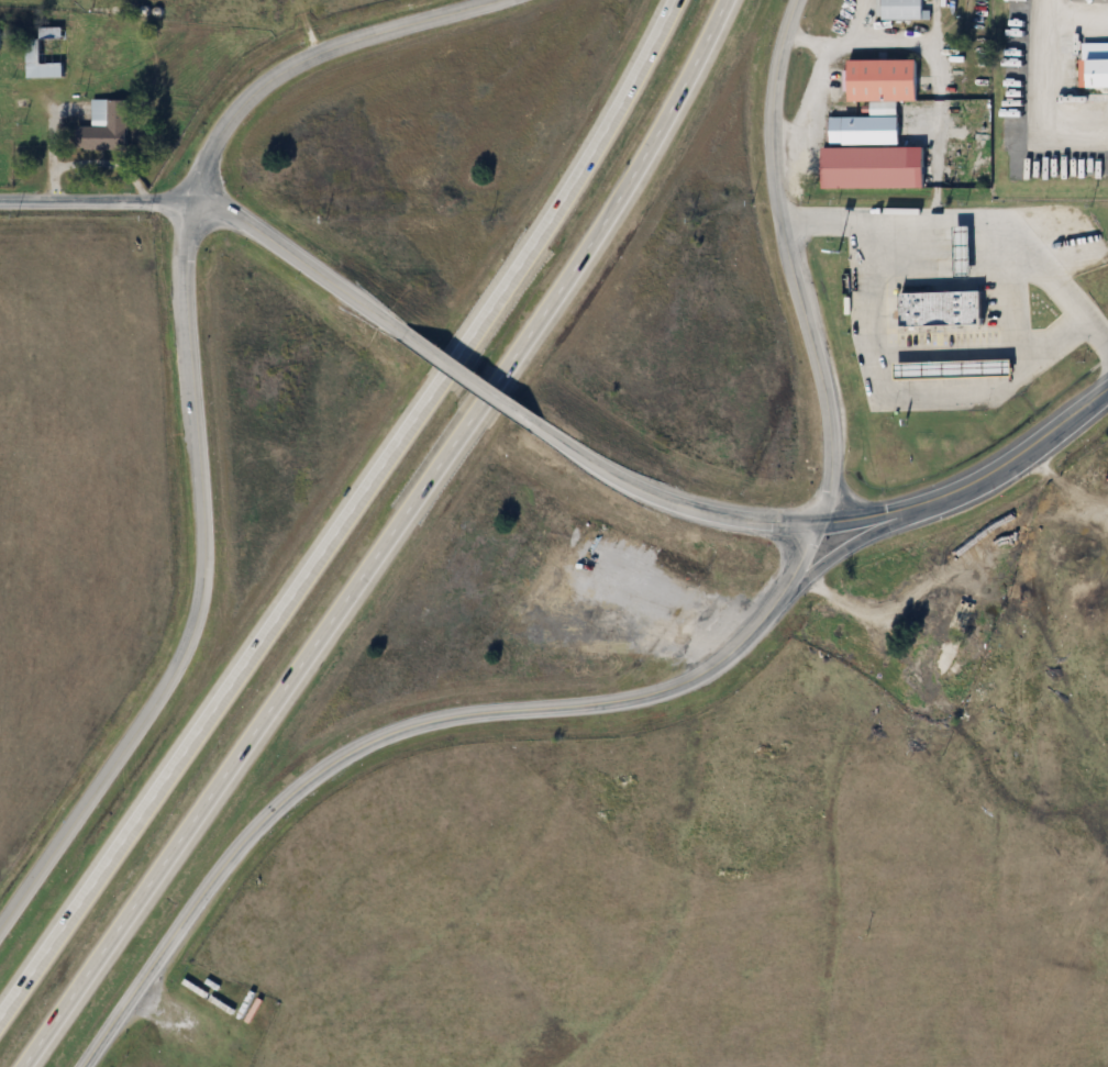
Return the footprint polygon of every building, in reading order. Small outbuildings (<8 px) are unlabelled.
[(879,20),(880,0),(924,0),(923,20),(879,20)] [(24,79),(24,40),(65,40),(65,79),(24,79)] [(917,59),(918,100),(850,102),(849,60),(917,59)] [(1084,59),(1107,59),(1107,89),(1084,89),(1084,59)] [(89,127),(89,99),(123,99),(123,129),(126,129),(126,152),(74,151),(75,127),(89,127)] [(899,116),(899,144),(828,145),(828,118),(899,116)] [(820,190),(820,148),(924,147),(926,189),(820,190)] [(966,264),(964,228),(952,229),(953,265),(966,264)] [(897,294),(979,292),(980,326),(898,330),(897,294)] [(893,360),(893,378),(1011,375),(1011,358),(893,360)] [(185,978),(209,993),(206,999),(181,983),(185,978)] [(244,1022),(236,1018),(251,990),(257,993),(244,1022)] [(211,996),(236,1010),(233,1015),(208,1001),(211,996)]
